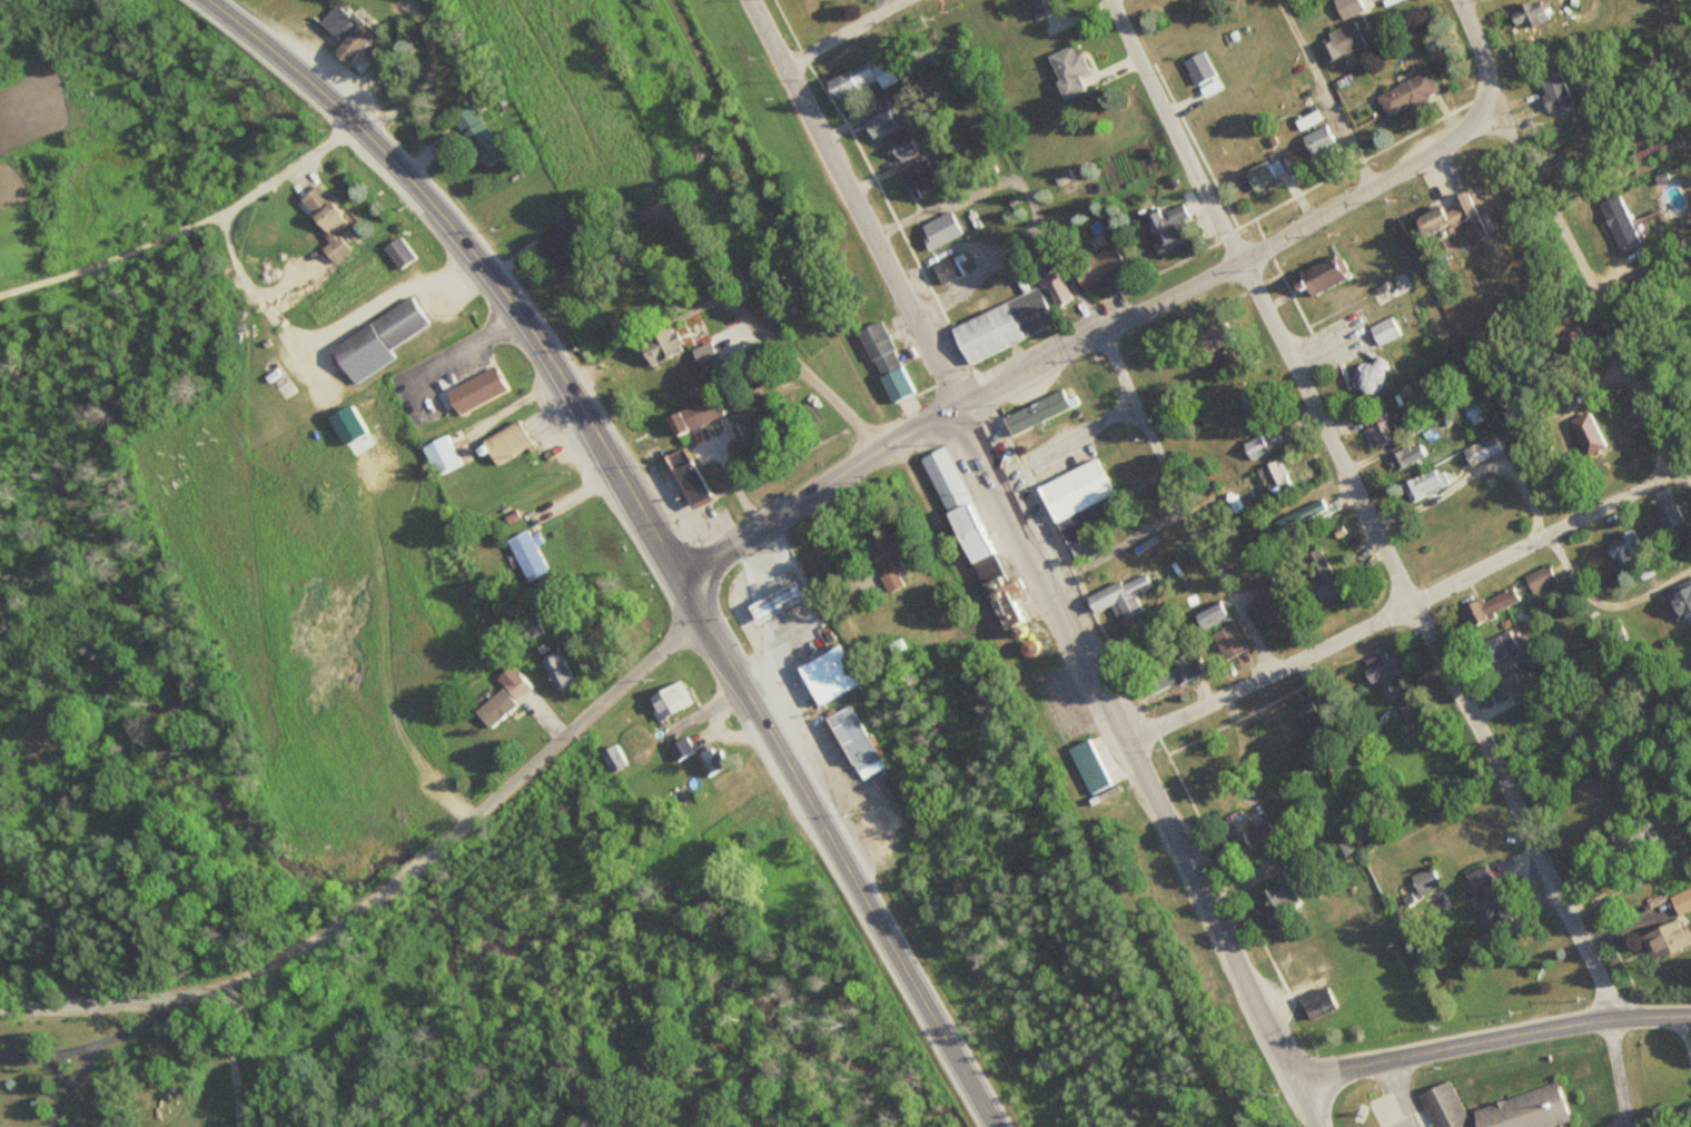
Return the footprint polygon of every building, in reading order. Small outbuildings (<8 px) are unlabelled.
[(319,17),(343,38),(332,50),(346,62),(373,32),(335,0),(319,17)] [(1059,4),(1057,0),(1027,0),(1032,14),(1059,4)] [(1367,14),(1361,0),(1344,0),(1336,3),(1345,24),(1367,14)] [(1513,1),(1516,0),(1528,0),(1529,2),(1536,0),(1540,0),(1546,18),(1514,29),(1507,10),(1515,8),(1513,1)] [(1331,65),(1371,43),(1358,22),(1329,38),(1335,47),(1324,52),(1331,65)] [(1045,53),(1067,43),(1071,52),(1078,50),(1085,66),(1074,70),(1081,87),(1058,97),(1050,78),(1054,76),(1045,53)] [(1179,59),(1200,48),(1220,87),(1200,98),(1179,59)] [(832,96),(876,73),(882,88),(900,79),(889,56),(871,65),(868,58),(824,79),(832,96)] [(1544,110),(1568,101),(1554,66),(1535,73),(1543,93),(1539,96),(1544,110)] [(1381,101),(1431,75),(1442,95),(1391,121),(1381,101)] [(868,138),(898,126),(890,105),(860,118),(868,138)] [(454,126),(472,111),(508,156),(492,170),(454,126)] [(1295,131),(1325,120),(1334,142),(1304,155),(1295,131)] [(900,161),(921,151),(913,136),(892,146),(900,161)] [(914,197),(943,184),(931,158),(903,171),(914,197)] [(1243,169),(1264,160),(1272,176),(1250,186),(1243,169)] [(316,245),(332,264),(350,247),(338,234),(353,221),(317,179),(299,194),(314,211),(310,214),(320,225),(315,229),(324,239),(316,245)] [(1448,221),(1462,216),(1472,239),(1486,233),(1465,184),(1446,191),(1452,205),(1443,208),(1448,221)] [(1616,249),(1639,239),(1618,190),(1595,200),(1616,249)] [(1151,250),(1177,239),(1170,223),(1188,215),(1180,195),(1136,214),(1151,250)] [(1417,234),(1442,223),(1433,204),(1408,215),(1417,234)] [(928,247),(961,230),(950,208),(916,225),(928,247)] [(397,266),(414,255),(398,231),(382,244),(397,266)] [(538,250),(557,235),(584,269),(564,285),(538,250)] [(1070,261),(1112,244),(1124,271),(1082,289),(1070,261)] [(1293,268),(1331,251),(1342,276),(1304,293),(1293,268)] [(940,281),(963,270),(953,253),(931,264),(940,281)] [(353,383),(395,353),(389,346),(427,319),(407,290),(327,345),(353,383)] [(950,326),(1022,294),(1039,333),(967,365),(950,326)] [(1375,344),(1397,332),(1387,313),(1365,326),(1375,344)] [(853,329),(877,317),(914,391),(891,402),(853,329)] [(1209,370),(1239,358),(1223,317),(1193,329),(1209,370)] [(634,338),(666,324),(669,330),(684,324),(689,334),(672,342),(676,353),(647,366),(634,338)] [(447,393),(495,366),(508,392),(461,418),(447,393)] [(1232,397),(1265,384),(1277,414),(1243,427),(1232,397)] [(1001,415),(1062,388),(1070,406),(1010,433),(1001,415)] [(1464,418),(1485,407),(1479,394),(1457,405),(1464,418)] [(689,416),(701,435),(729,416),(716,398),(689,416)] [(708,424),(705,404),(666,411),(670,430),(708,424)] [(1563,419),(1588,407),(1605,445),(1582,456),(1563,419)] [(1372,444),(1406,428),(1398,409),(1363,425),(1372,444)] [(738,434),(775,413),(795,446),(758,468),(738,434)] [(683,442),(694,435),(684,417),(673,424),(683,442)] [(487,445),(522,425),(536,451),(502,471),(487,445)] [(1458,446),(1494,431),(1501,445),(1466,462),(1458,446)] [(1240,441),(1262,433),(1268,451),(1247,458),(1240,441)] [(425,453),(449,441),(464,468),(439,481),(425,453)] [(1385,452),(1407,443),(1408,446),(1417,442),(1422,452),(1391,466),(1385,452)] [(922,463),(946,451),(1000,561),(977,573),(922,463)] [(1036,484),(1090,454),(1109,491),(1055,520),(1036,484)] [(1254,465),(1276,455),(1289,486),(1266,495),(1254,465)] [(699,512),(718,501),(698,464),(679,474),(699,512)] [(1400,481),(1434,464),(1445,486),(1410,503),(1400,481)] [(1279,520),(1323,497),(1329,512),(1287,533),(1279,520)] [(1659,526),(1680,517),(1672,498),(1651,506),(1659,526)] [(1603,544),(1620,537),(1618,532),(1629,526),(1634,538),(1643,535),(1652,557),(1619,571),(1612,556),(1609,558),(1603,544)] [(1067,542),(1095,530),(1102,548),(1076,561),(1067,542)] [(907,582),(883,534),(861,544),(885,593),(907,582)] [(505,547),(528,535),(532,542),(542,536),(547,547),(540,551),(555,579),(530,592),(505,547)] [(1299,553),(1317,597),(1337,589),(1319,545),(1299,553)] [(1521,574),(1546,561),(1555,580),(1531,592),(1521,574)] [(1090,610),(1154,581),(1147,566),(1084,595),(1090,610)] [(1653,592),(1690,573),(1690,615),(1670,625),(1653,592)] [(1331,607),(1356,592),(1346,576),(1321,592),(1331,607)] [(1267,622),(1287,613),(1272,580),(1252,587),(1267,622)] [(755,605),(764,621),(807,595),(798,581),(755,605)] [(1461,607),(1509,582),(1517,597),(1468,623),(1461,607)] [(1192,612),(1199,629),(1225,618),(1219,602),(1192,612)] [(1217,660),(1243,647),(1230,623),(1204,636),(1217,660)] [(1482,664),(1515,647),(1505,625),(1472,642),(1482,664)] [(1020,638),(1018,655),(1036,657),(1038,640),(1020,638)] [(803,668),(827,705),(864,682),(841,644),(803,668)] [(553,686),(571,678),(556,646),(538,655),(553,686)] [(1135,697),(1200,674),(1192,652),(1127,676),(1135,697)] [(1368,668),(1396,654),(1406,676),(1395,681),(1402,698),(1386,705),(1368,668)] [(1494,691),(1507,685),(1514,700),(1534,691),(1521,663),(1489,679),(1494,691)] [(496,676),(512,664),(530,684),(514,698),(496,676)] [(655,719),(691,700),(680,676),(643,694),(655,719)] [(484,723),(514,703),(502,685),(472,706),(484,723)] [(827,712),(849,701),(874,757),(853,767),(827,712)] [(1290,713),(1314,701),(1324,721),(1301,733),(1290,713)] [(666,743),(685,733),(694,749),(674,760),(666,743)] [(1088,793),(1111,782),(1090,735),(1067,747),(1088,793)] [(598,752),(610,773),(626,764),(614,743),(598,752)] [(693,752),(712,744),(721,765),(703,774),(693,752)] [(1244,837),(1246,835),(1257,847),(1274,831),(1254,809),(1235,826),(1244,837)] [(1465,869),(1485,860),(1505,907),(1489,922),(1465,869)] [(1411,870),(1435,863),(1442,883),(1417,891),(1411,870)] [(1247,897),(1285,878),(1302,911),(1264,930),(1247,897)] [(1672,900),(1690,890),(1690,914),(1681,919),(1672,900)] [(1650,957),(1690,940),(1685,925),(1679,928),(1674,918),(1640,931),(1650,957)] [(1297,996),(1323,983),(1334,1005),(1308,1018),(1297,996)] [(1568,1118),(1541,1126),(1433,1126),(1415,1094),(1447,1079),(1468,1123),(1471,1107),(1554,1078),(1568,1118)]
